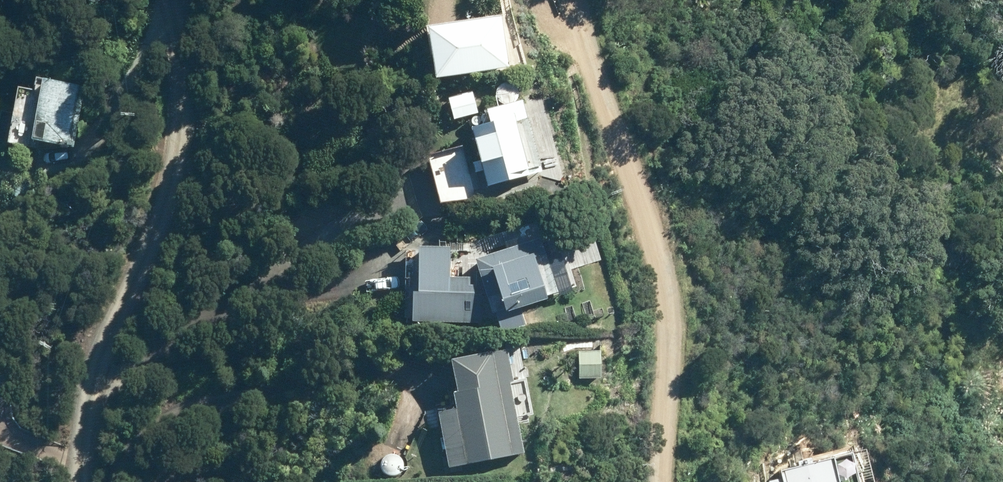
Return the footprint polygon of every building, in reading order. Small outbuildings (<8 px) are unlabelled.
[(503,23),(430,35),(438,83),(510,71),(503,23)] [(70,154),(80,94),(37,86),(35,96),(19,94),(9,148),(38,153),(38,149),(70,154)] [(455,123),(479,116),(473,95),(448,103),(455,123)] [(484,174),(489,190),(540,177),(526,125),(528,124),(523,105),(487,114),(490,125),(472,130),(480,162),(471,164),(475,176),(484,174)] [(442,209),(476,199),(462,151),(428,161),(442,209)] [(477,263),(493,319),(505,316),(510,332),(527,327),(523,314),(550,306),(548,301),(574,293),(564,258),(546,263),(541,245),(477,263)] [(414,328),(482,325),(481,299),(475,299),(475,290),(470,281),(452,282),(451,254),(405,256),(407,294),(413,294),(414,328)] [(526,363),(544,362),(543,343),(525,344),(526,363)] [(601,353),(575,352),(574,379),(599,381),(601,353)] [(450,472),(523,457),(509,384),(514,384),(509,358),(454,368),(461,400),(455,402),(458,414),(439,417),(450,472)] [(780,481),(859,481),(851,452),(778,472),(780,481)]
